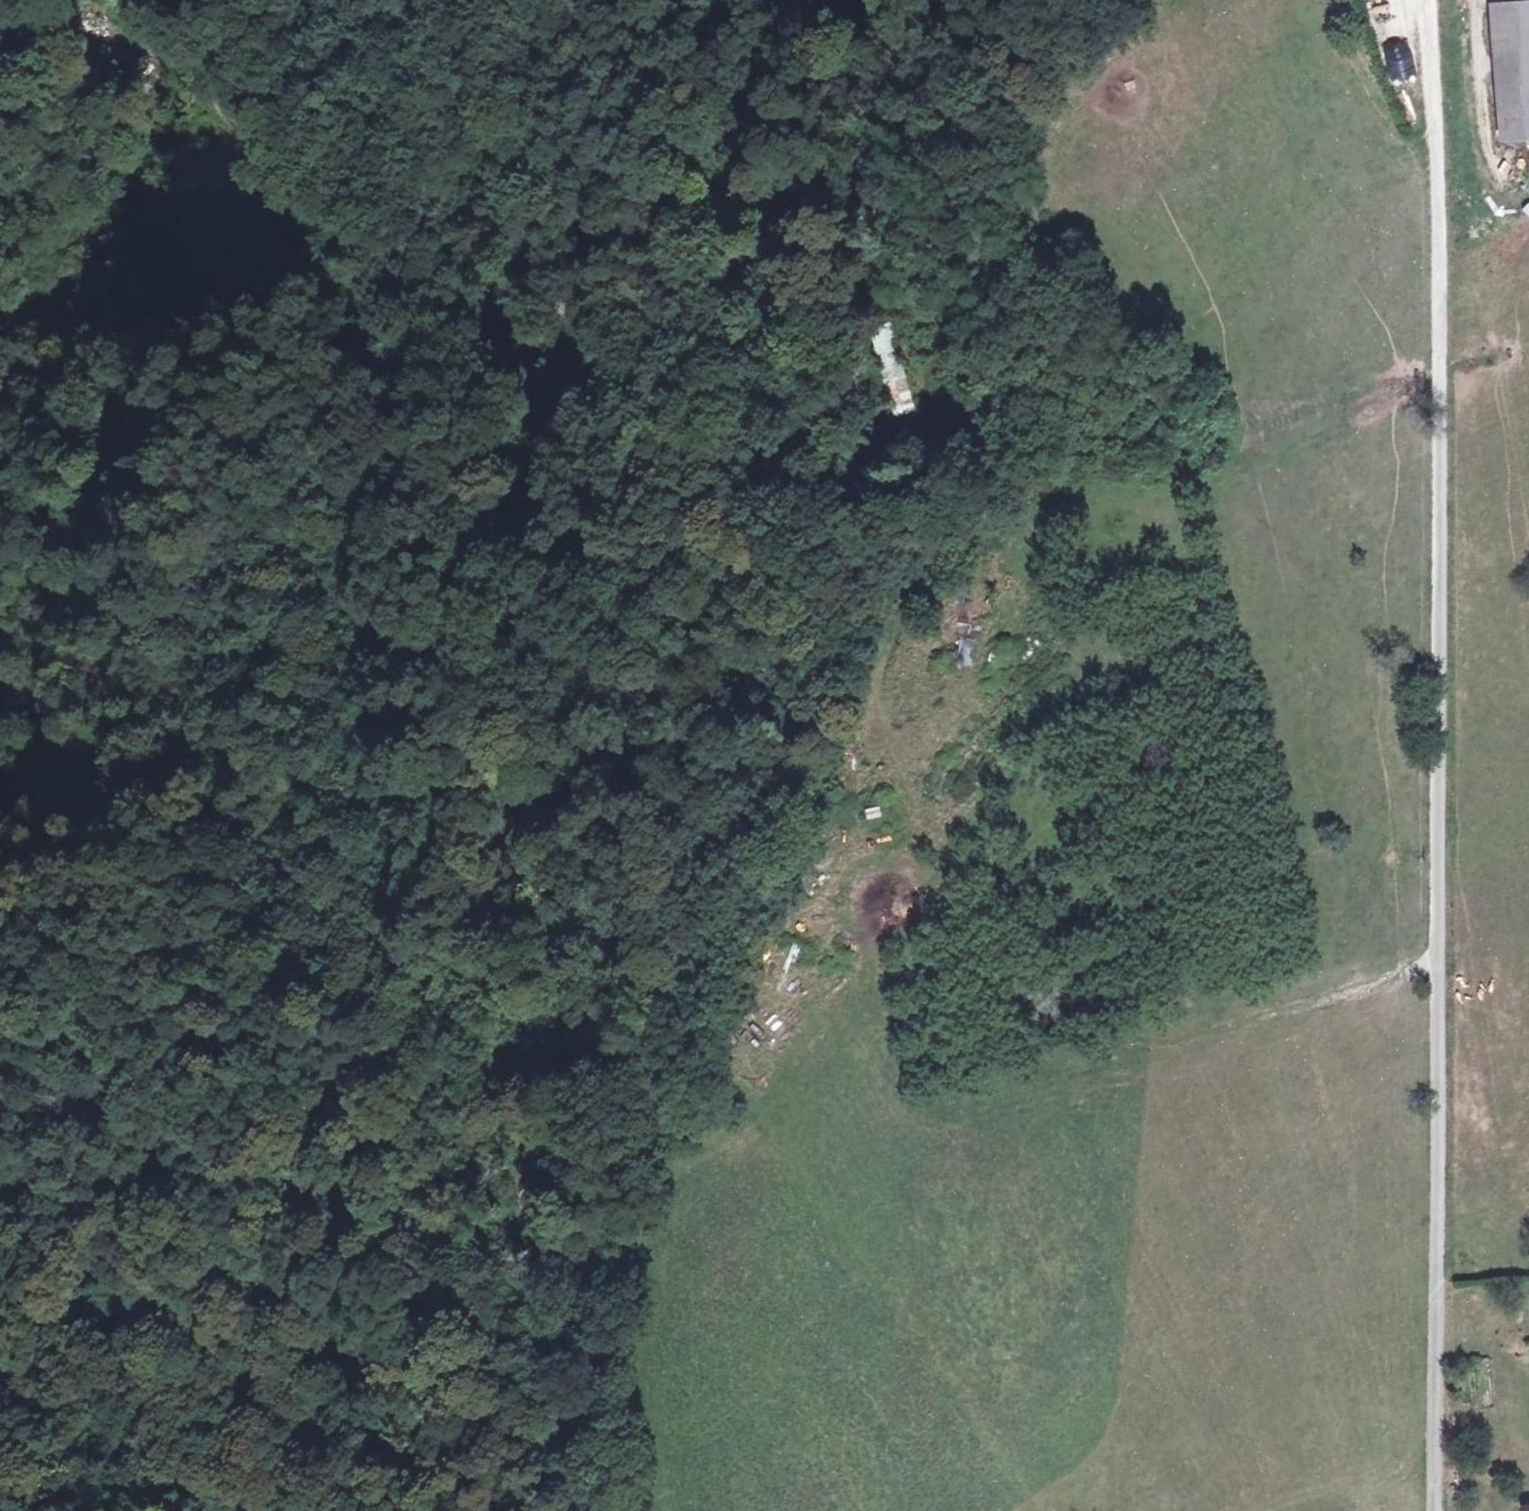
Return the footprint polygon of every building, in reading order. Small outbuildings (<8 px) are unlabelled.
[(1486,3),(1495,143),(1528,141),(1528,0),(1527,0),(1486,3)] [(892,324),(870,329),(886,392),(908,386),(892,324)] [(962,665),(972,665),(972,639),(962,639),(962,665)] [(1508,1504),(1509,1510),(1528,1510),(1528,1498),(1508,1504)]
